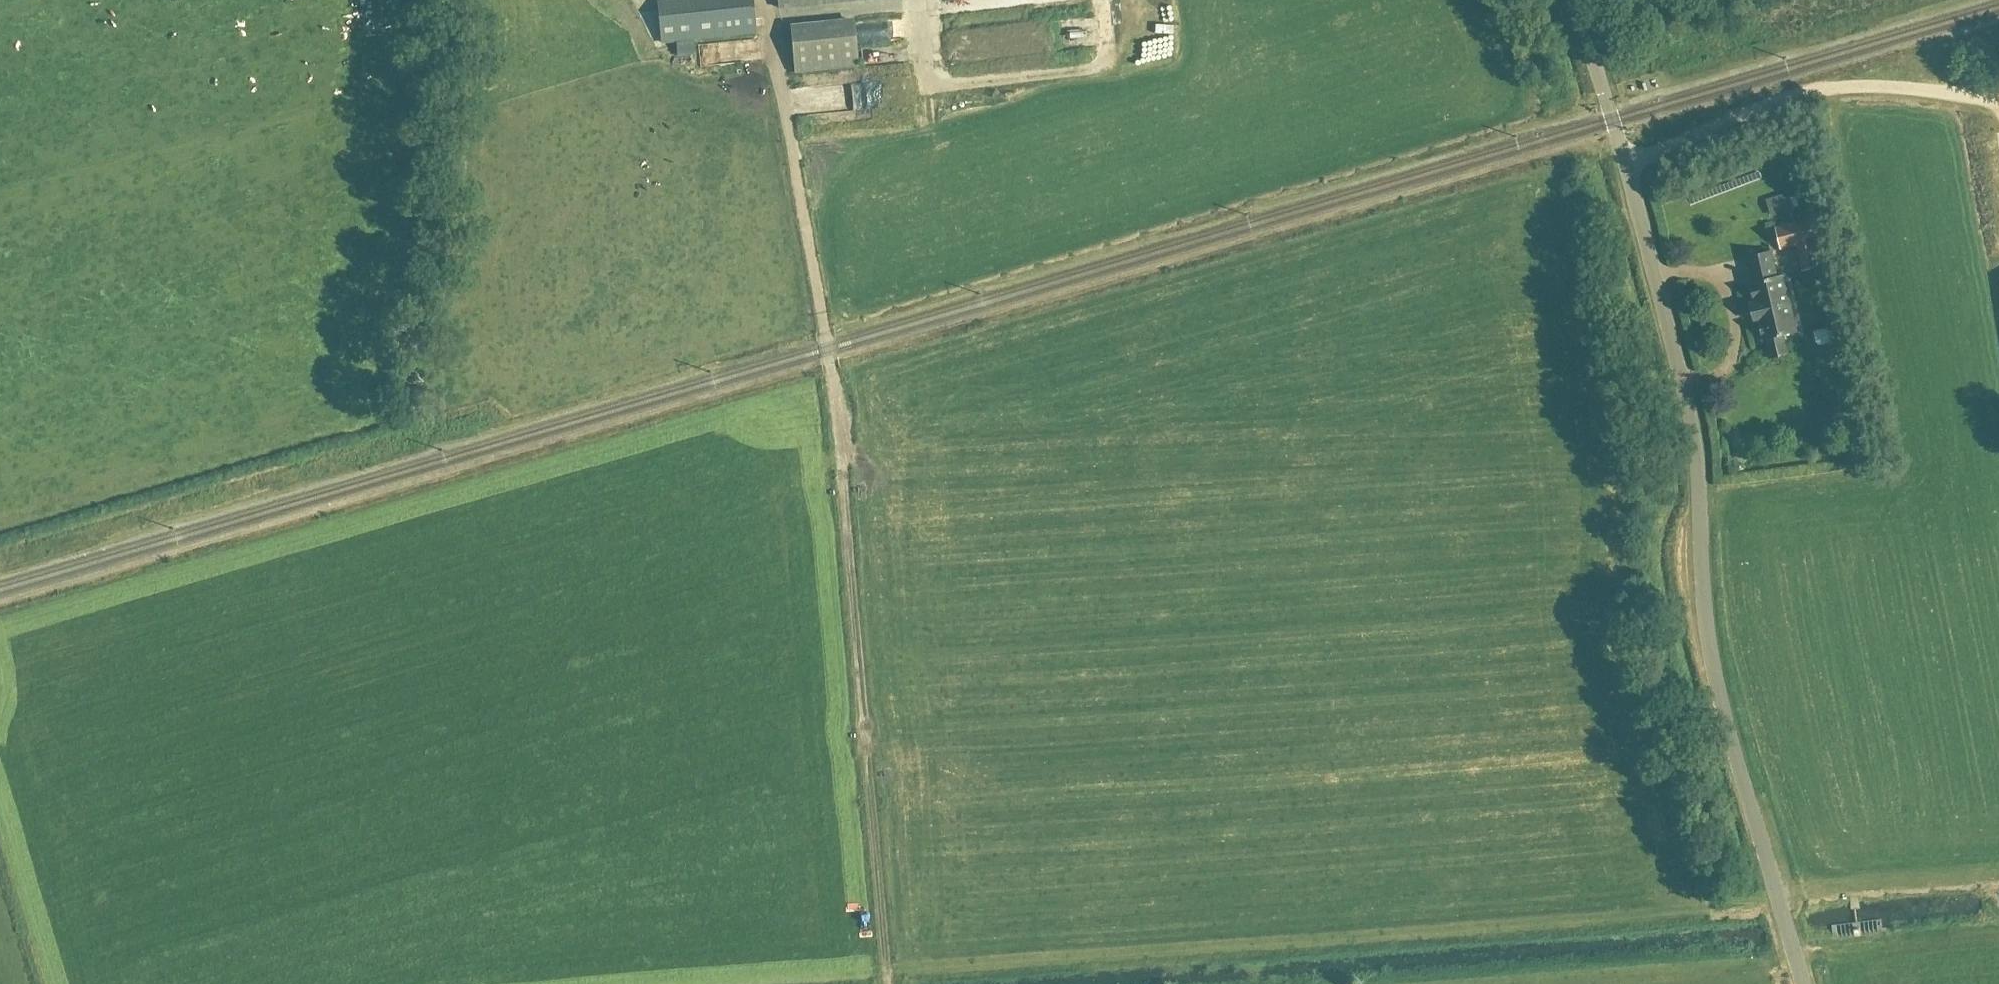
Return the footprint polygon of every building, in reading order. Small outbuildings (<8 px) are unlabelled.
[(753,0),(657,0),(661,35),(696,31),(696,37),(757,32),(753,0)] [(789,19),(795,71),(859,66),(854,12),(789,19)] [(884,60),(912,60),(912,41),(884,40),(884,60)] [(1769,197),(1775,214),(1796,207),(1791,190),(1769,197)] [(1813,218),(1776,227),(1781,248),(1796,244),(1803,270),(1819,266),(1812,241),(1818,239),(1813,218)] [(1796,330),(1783,273),(1776,275),(1770,249),(1746,255),(1752,280),(1748,281),(1753,301),(1749,302),(1753,319),(1757,318),(1762,338),(1766,337),(1770,357),(1786,353),(1781,334),(1796,330)]
